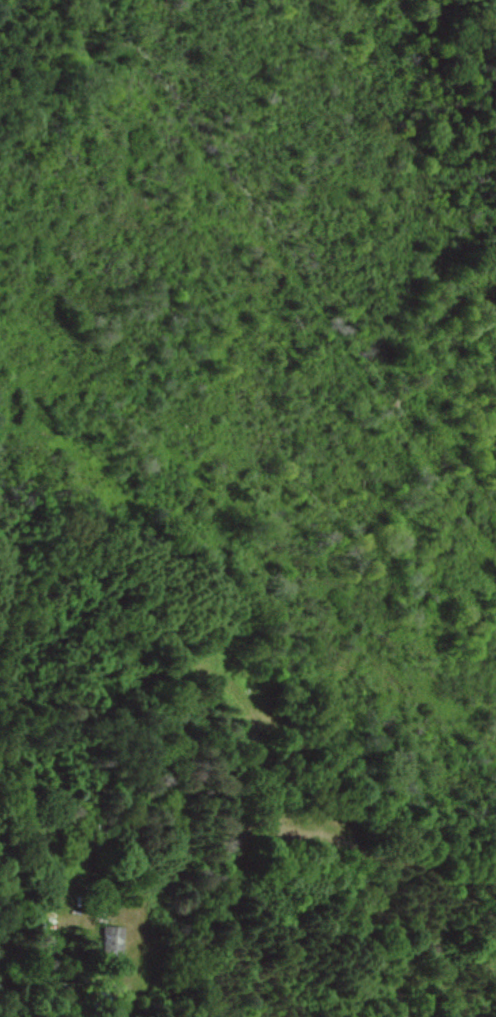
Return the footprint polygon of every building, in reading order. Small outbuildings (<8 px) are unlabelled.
[(123,925),(103,925),(102,953),(122,954),(123,925)]
